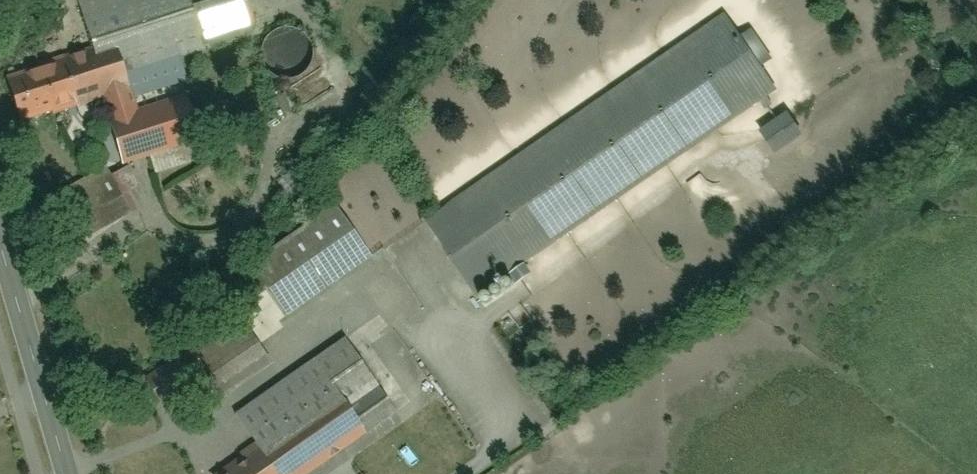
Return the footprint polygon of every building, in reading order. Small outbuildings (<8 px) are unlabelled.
[(187,95),(147,108),(143,96),(194,79),(187,57),(257,34),(246,0),(82,0),(98,50),(22,74),(26,88),(37,121),(102,100),(122,162),(201,136),(187,95)] [(729,12),(436,220),(486,289),(781,87),(729,12)] [(316,70),(318,62),(316,55),(314,50),(311,46),(304,41),(300,40),(294,39),(290,40),(285,41),(278,46),(273,53),(272,57),(271,63),(272,69),(274,73),(276,77),(279,80),(286,84),(291,85),(296,86),(304,84),(311,79),(314,75),(316,70)] [(767,134),(783,155),(813,133),(798,112),(767,134)] [(109,178),(69,197),(85,234),(126,215),(109,178)] [(251,269),(281,315),(371,255),(340,209),(251,269)] [(200,348),(227,392),(275,363),(248,319),(200,348)] [(266,455),(237,473),(313,473),(402,417),(352,339),(238,411),(266,455)]
